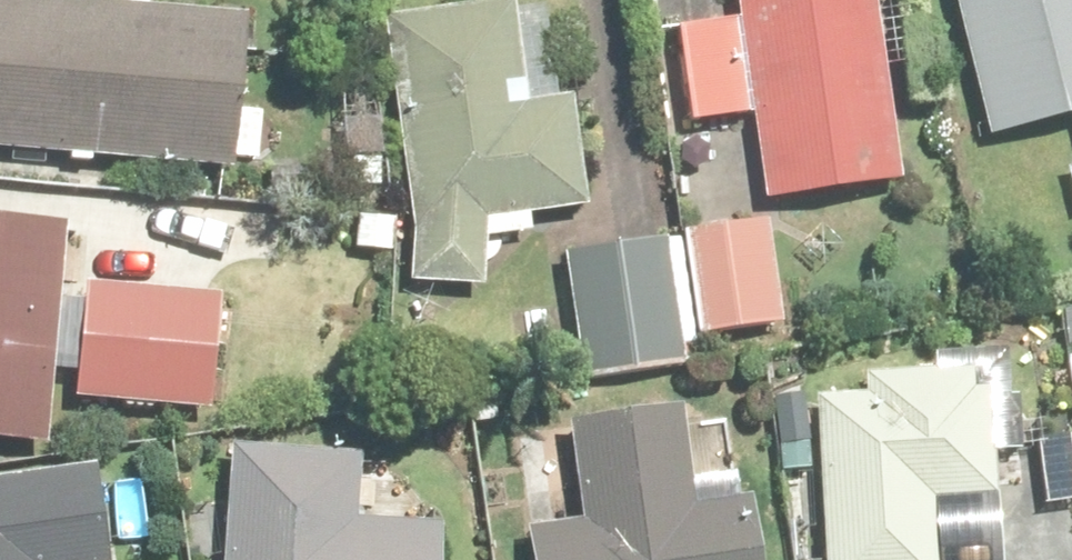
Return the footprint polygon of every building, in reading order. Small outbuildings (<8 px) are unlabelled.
[(680,179),(688,253),(843,235),(815,0),(716,0),(659,7),(666,62),(595,63),(597,180),(680,179)] [(985,214),(1004,268),(1060,249),(1071,246),(1071,119),(1043,0),(862,0),(911,198),(1005,175),(1014,205),(985,214)] [(0,53),(0,207),(178,217),(186,63),(0,53)] [(420,340),(422,259),(513,256),(509,151),(423,154),(424,109),(337,107),(333,338),(420,340)] [(699,264),(617,271),(627,388),(709,381),(699,264)] [(602,281),(484,296),(502,442),(620,427),(602,281)] [(164,344),(15,327),(1,449),(150,465),(164,344)] [(1020,388),(1040,559),(1071,559),(1071,382),(1020,388)] [(798,415),(799,443),(743,445),(747,559),(929,559),(923,410),(798,415)] [(623,463),(494,476),(502,559),(633,559),(623,463)] [(302,504),(161,495),(156,559),(298,559),(302,504)] [(0,524),(0,559),(46,559),(42,519),(0,524)]
